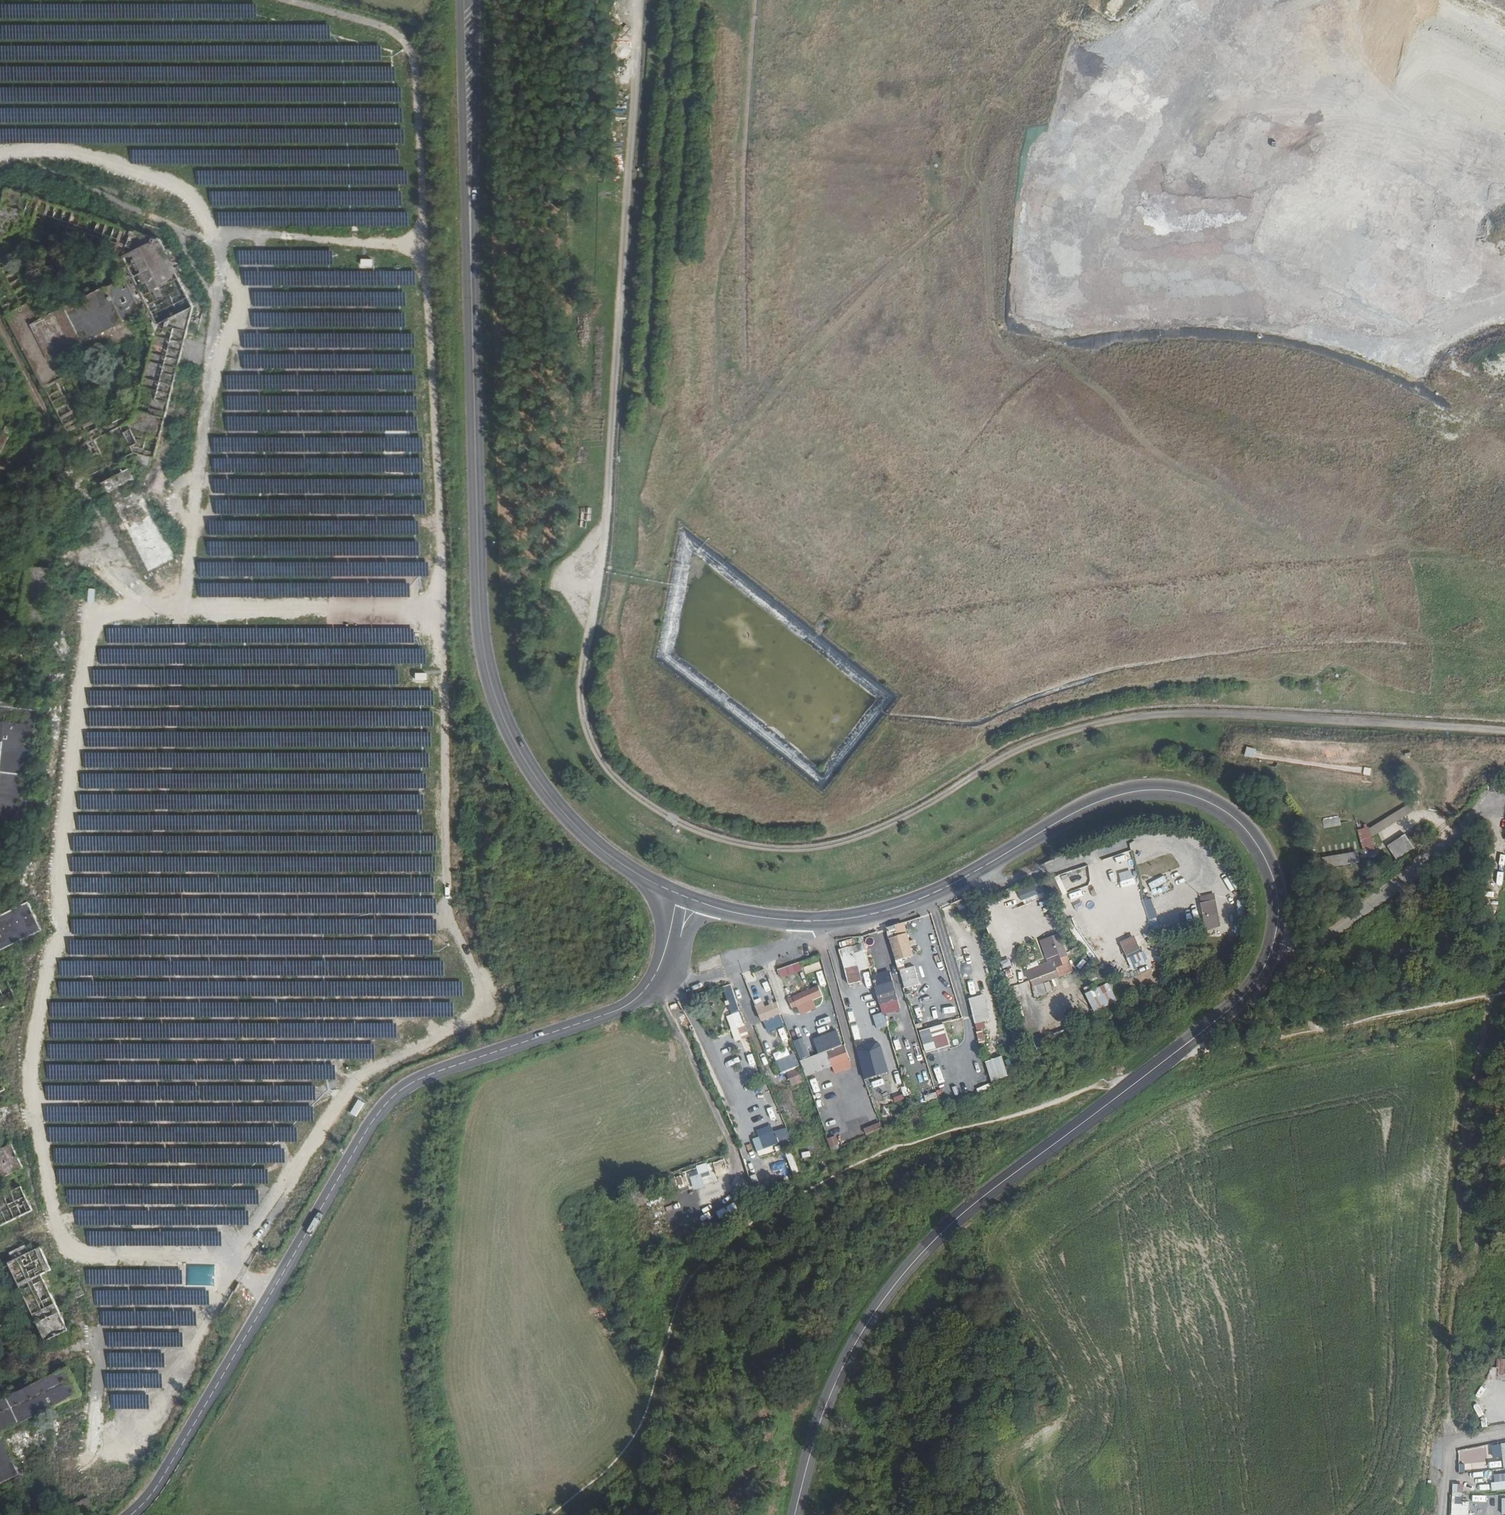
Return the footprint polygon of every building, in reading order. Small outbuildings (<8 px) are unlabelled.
[(619,53),(629,53),(629,38),(619,39),(619,53)] [(113,255),(123,227),(36,197),(26,226),(113,255)] [(174,267),(160,239),(123,227),(113,255),(112,261),(120,264),(127,277),(143,311),(151,327),(150,335),(155,337),(184,345),(194,307),(180,279),(174,267)] [(44,318),(2,238),(0,239),(0,300),(16,332),(44,318)] [(180,279),(188,274),(183,263),(174,267),(180,279)] [(131,317),(143,311),(127,277),(108,287),(107,286),(44,318),(62,353),(76,346),(85,363),(140,335),(131,317)] [(80,388),(62,353),(44,318),(16,332),(76,448),(103,434),(101,429),(88,404),(97,399),(89,384),(80,388)] [(151,457),(155,458),(184,345),(155,337),(134,419),(127,423),(103,434),(76,448),(90,475),(109,466),(113,464),(132,454),(135,462),(149,465),(151,457)] [(15,420),(17,393),(9,392),(6,419),(15,420)] [(127,423),(123,417),(101,429),(103,434),(127,423)] [(13,428),(1,422),(0,424),(0,451),(2,452),(13,428)] [(113,476),(118,474),(113,464),(109,466),(113,476)] [(176,557),(148,502),(130,468),(118,474),(113,476),(102,482),(123,523),(126,521),(130,529),(127,531),(148,572),(176,557)] [(12,530),(0,528),(0,548),(9,550),(12,530)] [(17,806),(16,803),(18,801),(19,799),(21,795),(23,792),(25,788),(27,784),(28,780),(29,777),(30,774),(30,769),(31,765),(31,762),(31,758),(30,755),(30,750),(29,747),(28,744),(27,740),(25,737),(24,734),(26,733),(28,718),(16,717),(16,711),(0,709),(0,831),(2,831),(3,825),(15,827),(17,806)] [(15,827),(26,828),(38,719),(28,718),(26,733),(24,734),(25,737),(27,740),(28,744),(29,747),(30,750),(30,755),(31,758),(31,762),(31,765),(30,769),(30,774),(29,777),(28,780),(27,784),(25,788),(23,792),(21,795),(19,799),(18,801),(16,803),(17,806),(15,827)] [(1406,809),(1366,827),(1371,837),(1379,833),(1381,839),(1413,824),(1406,809)] [(1339,818),(1322,820),(1323,828),(1340,826),(1339,818)] [(1363,845),(1368,844),(1365,831),(1360,832),(1363,845)] [(1406,834),(1388,846),(1396,860),(1414,848),(1406,834)] [(1323,869),(1358,863),(1356,852),(1321,858),(1323,869)] [(1117,873),(1120,888),(1133,885),(1130,870),(1117,873)] [(1150,889),(1166,882),(1163,876),(1147,883),(1150,889)] [(1020,900),(1044,893),(1041,883),(1017,890),(1020,900)] [(1151,931),(1159,929),(1150,899),(1142,901),(1151,931)] [(1215,900),(1202,903),(1207,928),(1218,926),(1216,916),(1218,916),(1215,900)] [(34,936),(44,931),(36,916),(30,903),(0,917),(0,952),(34,936)] [(902,923),(884,928),(895,962),(912,956),(902,923)] [(1070,965),(1059,935),(1041,942),(1049,964),(1028,972),(1031,980),(1070,965)] [(1133,937),(1115,944),(1121,959),(1139,952),(1133,937)] [(862,944),(837,950),(847,986),(862,982),(859,972),(869,969),(862,944)] [(819,961),(802,967),(805,974),(821,969),(819,961)] [(903,990),(918,985),(912,966),(897,971),(903,990)] [(865,987),(870,985),(867,972),(861,973),(865,987)] [(890,972),(872,974),(876,1004),(894,1002),(890,972)] [(18,1001),(8,978),(0,982),(0,1010),(18,1001)] [(1034,986),(1037,996),(1051,992),(1048,982),(1034,986)] [(749,988),(763,1031),(783,1024),(774,999),(769,1001),(763,983),(749,988)] [(1108,983),(1083,993),(1090,1012),(1116,1002),(1108,983)] [(813,1000),(809,990),(793,997),(798,1008),(813,1000)] [(967,999),(973,1024),(989,1020),(983,995),(967,999)] [(883,1013),(887,1025),(894,1022),(890,1010),(883,1013)] [(883,1013),(872,1015),(875,1030),(885,1028),(883,1013)] [(731,1028),(735,1038),(746,1033),(742,1024),(731,1028)] [(853,1039),(859,1038),(857,1024),(851,1025),(853,1039)] [(799,1059),(803,1076),(831,1068),(832,1074),(849,1069),(838,1030),(812,1038),(817,1054),(799,1059)] [(864,1080),(871,1078),(873,1084),(887,1080),(876,1041),(856,1046),(864,1080)] [(779,1072),(798,1066),(794,1053),(775,1058),(779,1072)] [(984,1062),(989,1083),(1006,1079),(1001,1058),(984,1062)] [(932,1067),(936,1082),(951,1078),(946,1063),(932,1067)] [(977,1096),(990,1090),(988,1085),(975,1090),(977,1096)] [(759,1088),(754,1089),(758,1105),(763,1103),(759,1088)] [(813,1098),(818,1111),(826,1108),(821,1095),(813,1098)] [(862,1128),(865,1133),(881,1127),(878,1121),(862,1128)] [(751,1161),(793,1148),(787,1128),(745,1142),(751,1161)] [(829,1147),(838,1144),(834,1134),(826,1137),(829,1147)] [(24,1168),(13,1143),(3,1148),(0,1150),(0,1180),(24,1168)] [(729,1157),(712,1163),(714,1169),(736,1161),(735,1158),(730,1160),(729,1157)] [(717,1179),(712,1163),(684,1172),(689,1188),(717,1179)] [(5,1195),(0,1184),(0,1227),(34,1211),(22,1186),(5,1195)] [(651,1207),(658,1225),(673,1219),(666,1201),(651,1207)] [(123,1221),(129,1237),(154,1227),(148,1212),(123,1221)] [(650,1229),(655,1244),(679,1234),(673,1219),(658,1225),(650,1229)] [(43,1275),(53,1271),(41,1247),(29,1252),(26,1246),(11,1253),(14,1260),(8,1263),(51,1346),(74,1336),(43,1275)] [(14,1330),(0,1301),(0,1336),(14,1330)] [(1504,1376),(1504,1359),(1497,1359),(1496,1375),(1504,1376)] [(68,1368),(27,1388),(29,1392),(18,1398),(16,1394),(0,1402),(0,1485),(22,1474),(2,1433),(81,1395),(68,1368)] [(29,1392),(27,1388),(16,1394),(18,1398),(29,1392)] [(1479,1404),(1489,1393),(1485,1388),(1474,1399),(1479,1404)] [(1489,1444),(1491,1458),(1499,1457),(1501,1468),(1504,1467),(1504,1442),(1489,1444)] [(1450,1514),(1468,1514),(1468,1501),(1460,1501),(1460,1493),(1452,1493),(1450,1514)]
